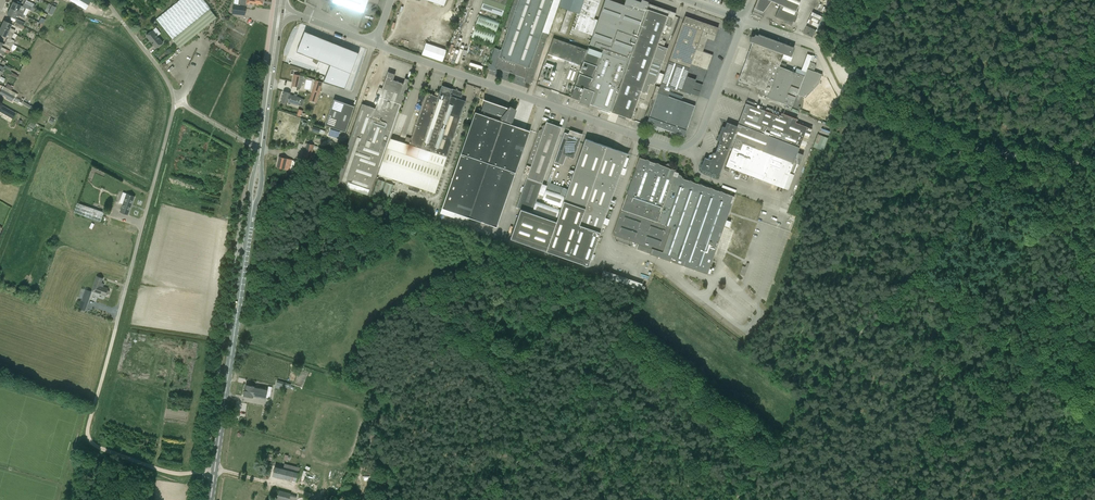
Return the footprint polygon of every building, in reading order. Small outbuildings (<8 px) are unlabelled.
[(86,9),(91,1),(89,0),(70,0),(86,9)] [(204,0),(180,0),(156,19),(173,39),(172,40),(174,41),(180,48),(207,26),(217,17),(210,9),(211,9),(204,0)] [(238,5),(234,5),(232,13),(245,15),(246,9),(246,6),(246,3),(251,4),(258,5),(258,3),(263,4),(263,0),(239,0),(238,5)] [(330,1),(330,3),(331,5),(335,7),(336,4),(364,13),(368,0),(327,0),(330,1)] [(481,8),(502,15),(507,0),(484,0),(481,8)] [(532,80),(545,42),(548,34),(542,32),(553,0),(514,0),(504,27),(509,29),(501,50),(495,48),(491,59),(493,60),(491,64),(489,64),(487,69),(496,71),(497,68),(526,78),(524,81),(531,84),(532,80)] [(559,6),(567,9),(573,11),(580,14),(593,18),(600,0),(561,0),(559,6)] [(588,47),(587,49),(584,59),(571,94),(570,97),(579,100),(579,101),(589,105),(590,104),(603,109),(619,114),(618,116),(625,119),(626,117),(631,118),(634,119),(636,114),(639,115),(643,102),(637,100),(638,97),(645,99),(649,90),(651,83),(655,85),(662,65),(668,48),(663,46),(665,41),(662,40),(664,33),(662,32),(665,23),(670,25),(673,18),(674,18),(675,16),(676,13),(648,3),(648,2),(649,2),(648,1),(646,1),(644,0),(641,0),(641,1),(641,2),(635,0),(626,0),(624,5),(611,0),(605,0),(598,20),(592,35),(590,40),(590,41),(590,42),(588,47)] [(752,14),(761,18),(764,12),(763,12),(771,1),(772,1),(770,0),(758,0),(752,14)] [(780,4),(775,17),(786,21),(785,23),(792,25),(793,21),(795,22),(797,17),(796,16),(798,12),(798,11),(796,11),(801,0),(770,0),(772,1),(771,1),(780,4)] [(22,6),(20,5),(13,2),(10,8),(23,14),(24,11),(25,8),(31,10),(32,7),(24,3),(22,6)] [(16,14),(21,17),(22,17),(23,14),(10,8),(7,14),(14,18),(16,14)] [(573,11),(567,9),(559,32),(565,34),(573,11)] [(818,27),(823,17),(813,12),(808,22),(818,27)] [(475,25),(496,32),(500,21),(479,14),(475,25)] [(574,29),(592,35),(598,20),(593,18),(580,14),(574,29)] [(711,60),(713,55),(714,52),(704,49),(707,38),(714,40),(718,27),(685,16),(683,22),(682,22),(674,47),(711,60)] [(9,28),(11,24),(4,21),(1,27),(14,33),(15,30),(9,28)] [(492,44),(496,32),(475,25),(471,37),(492,44)] [(807,25),(803,33),(813,37),(816,30),(807,25)] [(0,28),(0,34),(5,37),(5,36),(7,38),(11,39),(12,36),(14,33),(1,27),(0,28)] [(153,30),(146,35),(156,48),(163,43),(153,30)] [(323,82),(344,88),(359,53),(303,30),(295,51),(330,65),(323,82)] [(756,34),(755,34),(754,35),(754,36),(753,36),(752,36),(751,36),(749,41),(750,42),(750,41),(752,42),(750,49),(781,61),(787,63),(789,56),(791,56),(792,56),(793,53),(792,53),(794,47),(758,34),(758,35),(755,34),(756,34)] [(548,53),(556,56),(579,65),(581,59),(584,59),(587,49),(553,37),(548,53)] [(426,43),(422,54),(443,61),(447,50),(426,43)] [(661,84),(671,87),(691,94),(698,96),(700,89),(693,87),(694,84),(685,81),(691,64),(698,66),(697,67),(707,70),(711,60),(674,47),(661,84)] [(744,64),(801,86),(804,76),(806,72),(797,69),(795,72),(785,68),(787,63),(781,61),(750,49),(744,64)] [(793,107),(799,109),(800,107),(798,106),(802,96),(805,97),(804,99),(814,109),(821,102),(811,92),(819,84),(822,76),(822,74),(814,71),(816,66),(814,63),(810,61),(806,71),(806,72),(804,76),(801,86),(793,107)] [(767,97),(793,107),(801,86),(744,64),(738,80),(769,91),(767,97)] [(379,96),(378,101),(375,108),(362,103),(347,147),(382,160),(390,138),(392,132),(410,80),(405,78),(403,83),(393,79),(395,74),(388,72),(382,88),(379,87),(376,94),(379,96)] [(303,76),(300,75),(294,74),(292,86),(301,88),(303,76)] [(320,92),(323,83),(316,80),(312,90),(320,92)] [(671,87),(661,84),(660,87),(656,86),(652,99),(655,100),(647,122),(652,124),(651,126),(656,128),(657,126),(668,130),(684,135),(686,130),(695,105),(681,101),(683,96),(670,92),(671,87)] [(442,85),(440,92),(436,91),(434,95),(426,92),(409,144),(390,138),(382,160),(439,180),(466,101),(460,99),(463,92),(458,90),(457,89),(456,89),(455,90),(452,89),(452,88),(452,89),(442,85)] [(9,93),(2,89),(0,92),(0,93),(7,97),(9,93)] [(316,103),(320,92),(312,90),(309,100),(316,103)] [(280,102),(287,104),(288,101),(300,105),(302,99),(290,95),(290,93),(284,91),(280,102)] [(7,97),(6,98),(11,101),(14,96),(9,93),(7,97)] [(334,99),(325,125),(346,131),(354,106),(334,99)] [(525,129),(530,116),(530,115),(514,110),(514,111),(510,110),(510,108),(484,99),(484,100),(481,110),(501,117),(500,120),(475,112),(461,153),(439,213),(466,223),(468,217),(496,227),(512,180),(515,172),(515,173),(530,131),(525,129)] [(701,168),(705,169),(719,175),(730,146),(733,147),(726,166),(784,188),(789,190),(794,174),(790,172),(793,163),(799,165),(801,160),(803,154),(797,152),(799,147),(804,149),(812,128),(807,127),(795,122),(797,118),(781,113),(780,116),(772,113),(773,109),(767,107),(765,111),(753,106),(755,103),(747,100),(746,103),(737,126),(727,122),(725,127),(722,126),(717,139),(720,140),(717,148),(715,153),(715,152),(714,152),(714,153),(713,153),(712,153),(712,154),(712,155),(711,154),(709,155),(708,156),(707,158),(705,157),(701,168)] [(538,195),(542,183),(562,127),(553,124),(554,124),(552,121),(549,122),(546,122),(545,125),(541,126),(542,128),(539,130),(527,164),(531,165),(517,207),(521,208),(532,212),(536,201),(538,195)] [(561,154),(572,158),(582,134),(570,130),(561,154)] [(813,147),(823,151),(828,138),(818,134),(813,147)] [(628,153),(600,144),(585,138),(565,196),(561,207),(556,221),(532,212),(521,208),(510,238),(589,265),(599,235),(600,232),(606,215),(628,153)] [(314,145),(307,143),(303,162),(310,163),(314,148),(314,145)] [(378,174),(382,160),(347,147),(334,183),(370,195),(378,174)] [(277,166),(289,169),(292,170),(295,161),(291,160),(279,157),(277,166)] [(731,222),(726,220),(731,204),(734,196),(713,189),(712,188),(710,187),(709,187),(702,185),(702,184),(700,183),(699,184),(692,181),(692,180),(690,180),(689,180),(683,178),(681,175),(680,175),(678,174),(679,172),(675,171),(676,170),(669,168),(670,166),(668,163),(663,165),(659,164),(659,163),(657,162),(656,163),(649,161),(649,160),(647,159),(646,159),(639,157),(612,235),(638,244),(636,249),(650,253),(650,254),(707,274),(714,255),(715,255),(714,260),(720,262),(724,252),(717,249),(716,254),(714,253),(724,225),(729,227),(731,222)] [(378,174),(409,184),(408,187),(409,189),(418,192),(419,191),(420,188),(435,193),(439,180),(382,160),(378,174)] [(393,185),(378,179),(372,195),(388,200),(393,185)] [(565,196),(546,189),(545,189),(542,196),(543,196),(542,199),(546,201),(547,203),(561,207),(565,196)] [(127,193),(123,204),(120,212),(128,215),(135,196),(127,193)] [(532,212),(556,221),(560,209),(536,201),(532,212)] [(100,221),(104,212),(77,203),(74,212),(100,221)] [(745,275),(749,263),(747,262),(745,266),(742,265),(739,273),(745,275)] [(639,289),(641,282),(602,270),(600,276),(639,289)] [(108,288),(100,286),(103,278),(97,276),(92,290),(106,295),(106,294),(107,294),(108,294),(109,293),(109,291),(109,290),(108,289),(108,288)] [(85,310),(92,292),(85,290),(79,308),(85,310)] [(255,386),(246,384),(244,395),(253,397),(253,396),(266,398),(268,389),(255,386)] [(283,468),(275,466),(273,476),(297,482),(300,468),(284,464),(283,468)] [(362,473),(362,481),(375,481),(375,474),(362,473)] [(278,499),(289,499),(291,499),(298,499),(299,496),(291,494),(291,493),(279,490),(276,499),(278,499)]
